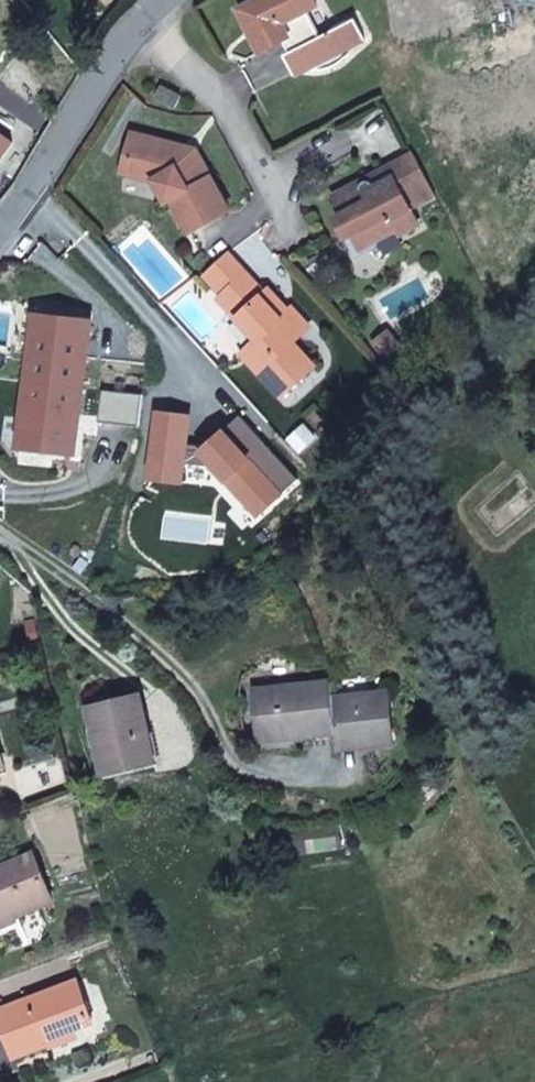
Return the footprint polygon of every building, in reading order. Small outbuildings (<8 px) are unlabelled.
[(366,39),(364,34),(355,18),(354,18),(352,18),(351,18),(350,19),(349,19),(347,20),(346,20),(345,20),(344,21),(342,22),(341,22),(340,23),(338,24),(336,25),(335,26),(334,27),(333,28),(332,29),(331,29),(330,30),(330,31),(330,32),(321,37),(307,11),(318,6),(315,0),(258,0),(240,9),(262,52),(279,43),(293,71),(294,71),(296,71),(298,72),(300,72),(301,73),(303,72),(305,72),(307,72),(309,72),(310,72),(313,72),(314,72),(316,72),(318,72),(320,71),(321,70),(323,70),(325,70),(327,69),(328,68),(330,68),(332,67),(334,66),(335,65),(337,64),(338,63),(340,62),(341,61),(342,60),(344,59),(345,58),(347,56),(348,55),(349,54),(347,49),(366,39)] [(176,108),(182,97),(182,96),(181,95),(163,87),(163,86),(162,86),(162,87),(156,97),(156,98),(157,98),(175,108),(176,108)] [(13,142),(0,133),(0,161),(13,142)] [(230,210),(199,155),(182,150),(182,147),(133,134),(128,152),(134,162),(131,175),(154,181),(160,178),(173,200),(191,232),(230,210)] [(199,155),(196,150),(182,147),(182,150),(199,155)] [(131,175),(134,162),(128,152),(123,173),(131,175)] [(435,195),(414,154),(355,185),(359,192),(361,191),(361,190),(360,189),(360,188),(360,187),(360,186),(360,185),(361,185),(361,184),(361,183),(362,183),(363,183),(363,182),(363,181),(364,181),(365,181),(366,181),(367,181),(368,181),(369,181),(370,181),(370,182),(371,182),(371,183),(372,183),(372,184),(373,184),(393,174),(411,208),(435,195)] [(411,208),(393,174),(373,184),(372,184),(372,183),(371,183),(371,182),(370,182),(370,181),(369,181),(368,181),(367,181),(366,181),(365,181),(364,181),(363,181),(363,182),(362,183),(361,183),(361,184),(361,185),(360,186),(360,187),(360,188),(360,189),(360,190),(361,190),(361,191),(359,192),(355,185),(332,197),(342,215),(335,219),(357,258),(377,247),(374,241),(397,229),(400,235),(420,225),(411,208)] [(173,200),(160,178),(154,181),(167,203),(173,200)] [(224,295),(246,274),(228,253),(205,274),(224,295)] [(315,366),(293,343),(298,338),(281,320),(275,313),(283,305),(269,290),(265,294),(246,274),(224,295),(219,298),(258,340),(243,354),(282,396),(315,366)] [(310,328),(292,309),(281,320),(298,338),(310,328)] [(76,453),(90,322),(36,316),(21,447),(76,453)] [(402,350),(388,333),(375,343),(389,361),(402,350)] [(300,451),(315,438),(305,426),(290,440),(300,451)] [(81,554),(82,552),(82,550),(81,548),(79,546),(77,546),(75,546),(73,547),(71,549),(71,551),(71,553),(72,555),(74,556),(76,557),(78,557),(80,556),(81,554)] [(333,699),(331,682),(256,690),(260,733),(296,729),(297,737),(337,732),(333,699)] [(393,743),(388,692),(333,699),(337,732),(338,741),(360,739),(361,746),(393,743)] [(148,735),(138,696),(90,709),(105,771),(146,761),(139,737),(148,735)] [(299,751),(297,737),(296,729),(260,733),(263,755),(299,751)] [(153,759),(148,735),(139,737),(146,761),(153,759)] [(361,746),(360,739),(338,741),(338,749),(361,746)] [(34,854),(0,869),(0,924),(54,901),(34,854)] [(77,982),(0,1011),(0,1018),(15,1057),(49,1044),(48,1040),(73,1030),(92,1023),(77,982)] [(51,1047),(76,1037),(73,1030),(48,1040),(49,1044),(51,1047)]
